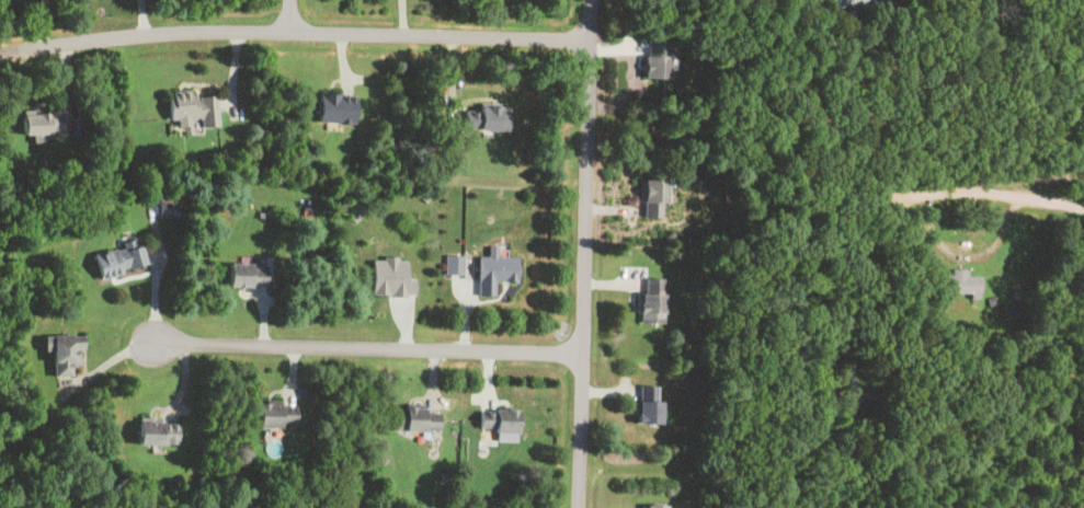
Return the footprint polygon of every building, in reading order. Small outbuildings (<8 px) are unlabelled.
[(878,1),(878,0),(830,0),(832,9),(878,1)] [(643,80),(667,80),(667,42),(643,42),(643,80)] [(197,126),(216,125),(215,91),(165,92),(166,118),(175,118),(175,123),(197,122),(197,126)] [(314,122),(352,122),(352,93),(314,93),(314,122)] [(506,129),(506,106),(461,106),(461,129),(506,129)] [(18,133),(59,133),(59,110),(18,110),(18,133)] [(662,179),(638,179),(638,218),(662,218),(662,179)] [(158,216),(175,216),(175,200),(158,200),(158,216)] [(143,267),(138,242),(91,251),(96,276),(143,267)] [(476,257),(476,296),(492,296),(492,281),(514,281),(514,257),(493,257),(493,247),(487,247),(487,257),(476,257)] [(446,274),(460,272),(459,256),(445,258),(446,274)] [(225,263),(225,286),(263,286),(263,263),(225,263)] [(373,267),(373,291),(412,291),(412,267),(373,267)] [(978,293),(978,275),(966,275),(966,270),(944,270),(944,293),(978,293)] [(661,278),(642,278),(642,292),(635,292),(635,323),(661,323),(661,278)] [(1022,291),(1012,288),(1000,319),(1010,322),(1022,291)] [(72,375),(71,366),(80,366),(79,334),(41,334),(41,350),(50,350),(50,376),(72,375)] [(634,423),(658,423),(658,385),(634,385),(634,423)] [(254,426),(292,426),(293,404),(254,403),(254,426)] [(392,430),(437,430),(437,407),(392,407),(392,430)] [(515,408),(477,408),(477,431),(515,431),(515,408)] [(174,443),(174,422),(134,422),(134,443),(174,443)]
